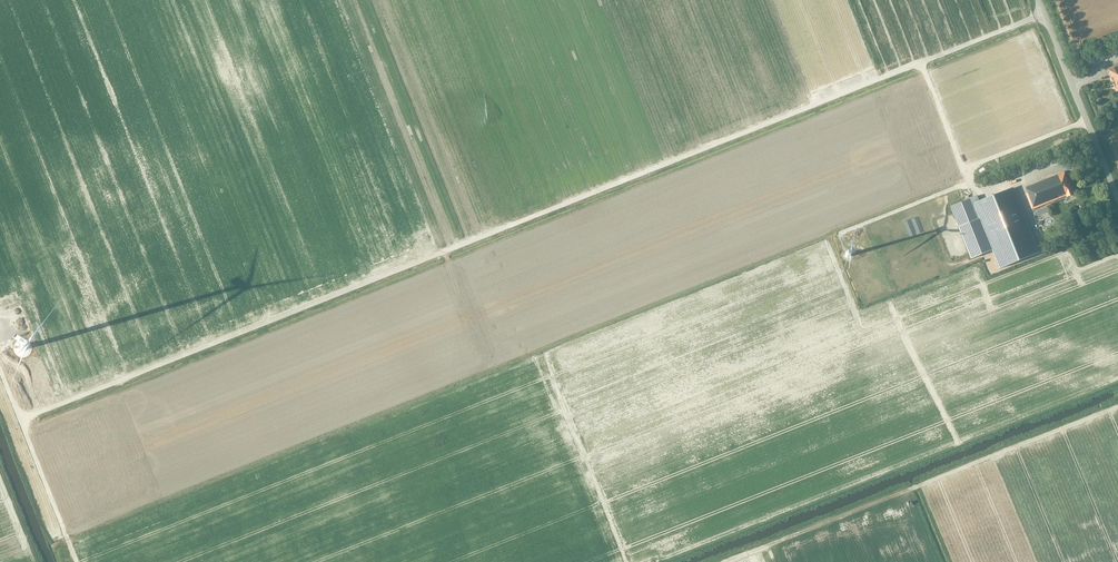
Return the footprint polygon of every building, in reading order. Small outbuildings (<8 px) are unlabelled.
[(1116,92),(1117,91),(1117,64),(1109,67),(1109,69),(1109,70),(1110,74),(1109,74),(1116,92)] [(1068,177),(1066,177),(1065,173),(1064,173),(1064,171),(1026,186),(1028,193),(1026,194),(1032,209),(1066,196),(1067,197),(1074,194),(1068,177)] [(977,196),(950,207),(962,237),(971,259),(992,250),(999,269),(1039,253),(1035,244),(1019,203),(1010,206),(1004,191),(979,201),(977,196)] [(1034,214),(1029,216),(1032,222),(1036,221),(1034,217),(1045,213),(1044,210),(1039,211),(1038,208),(1033,210),(1034,214)]
